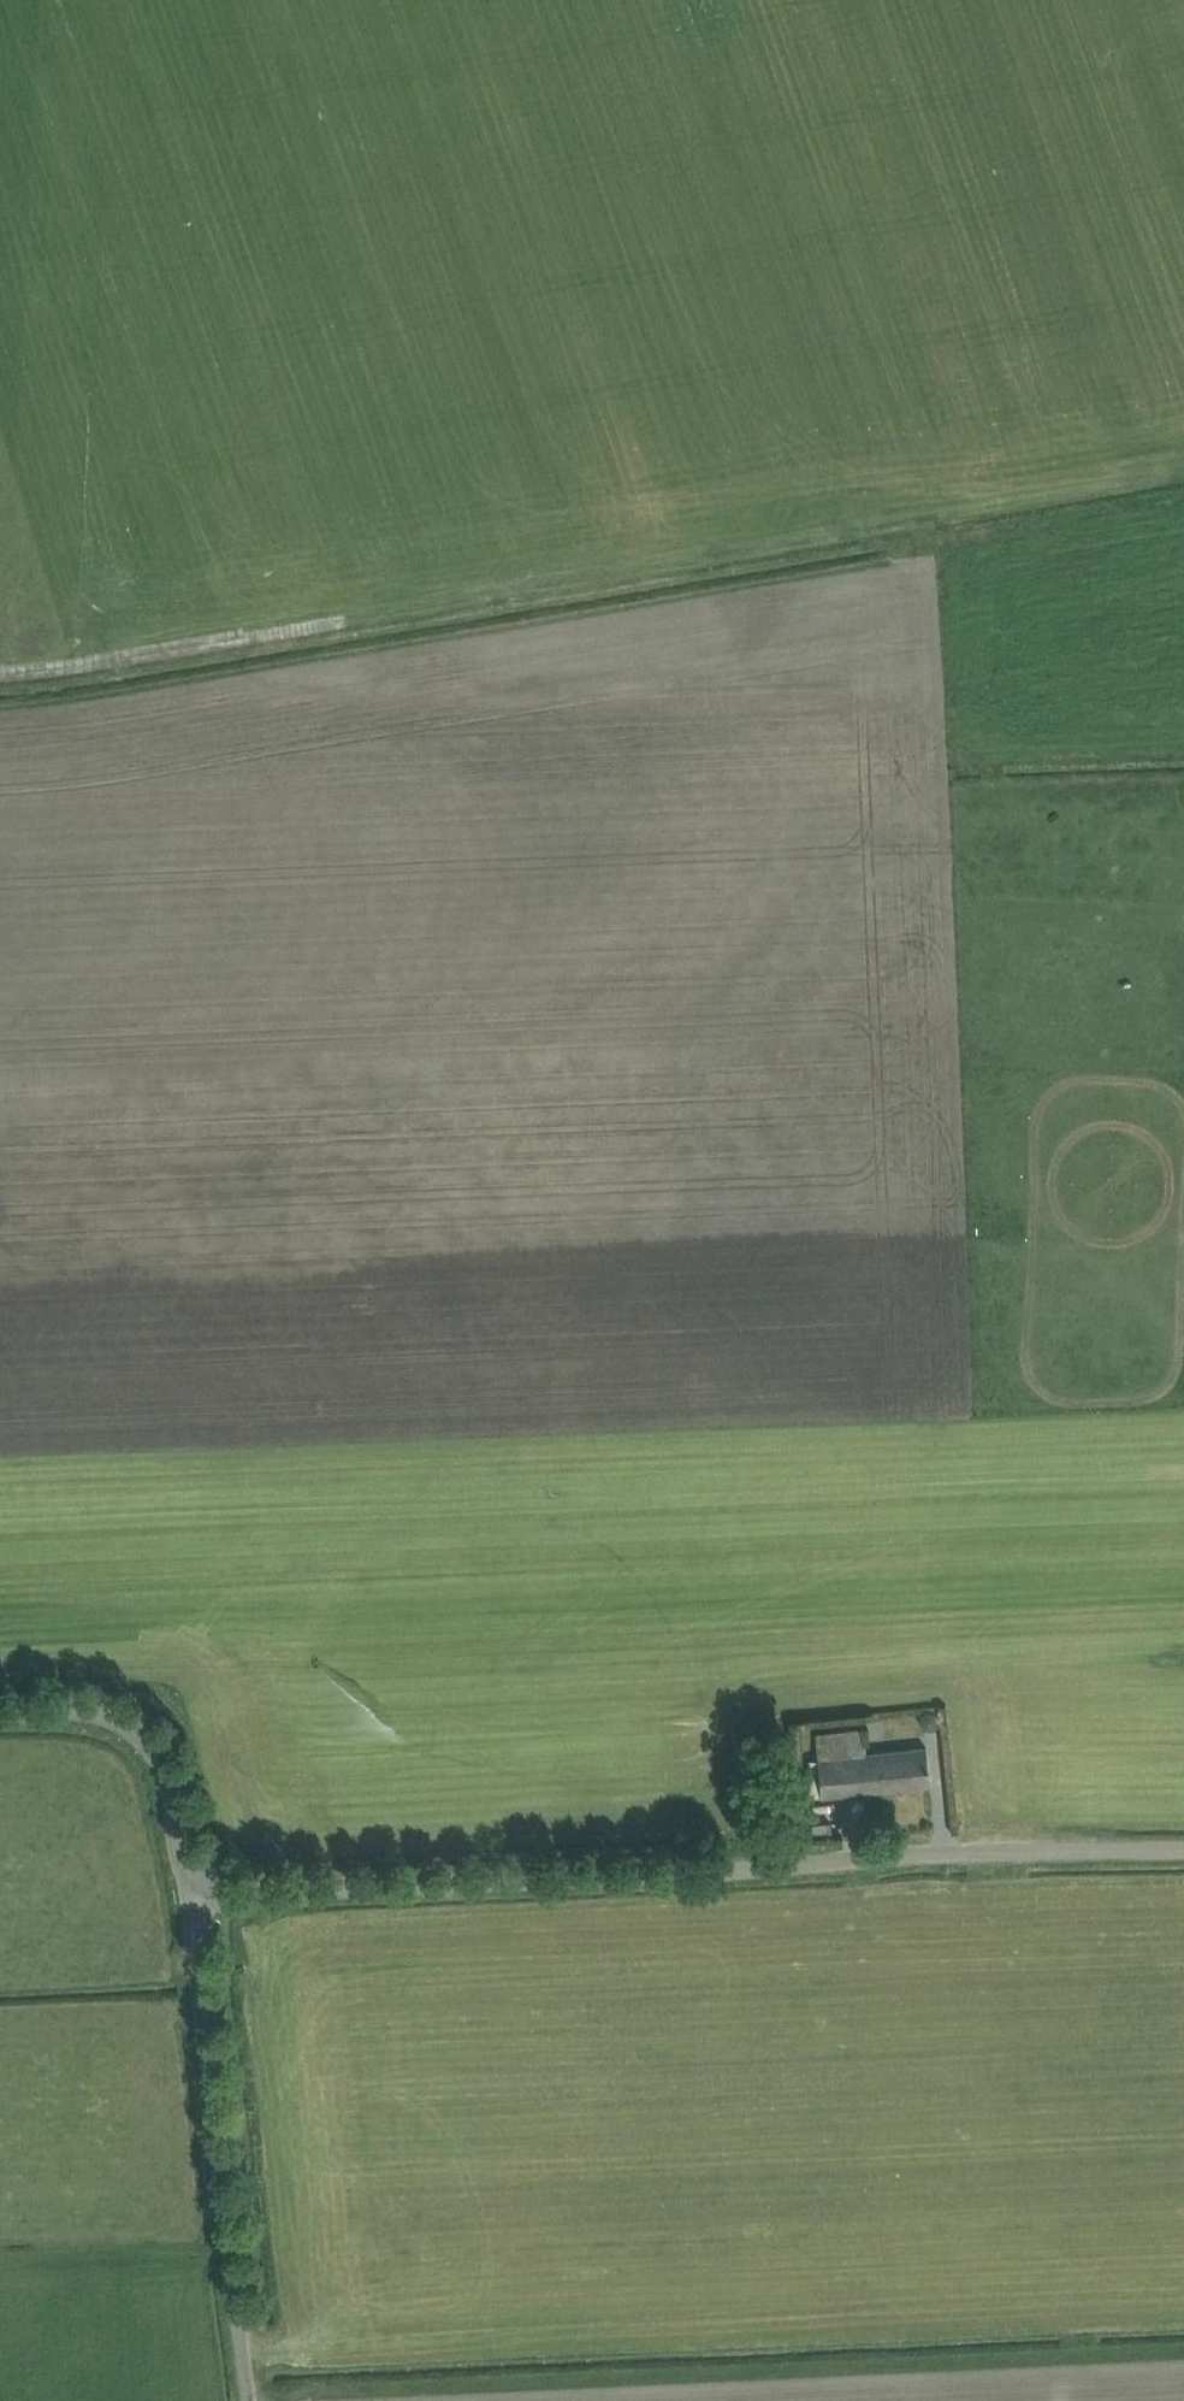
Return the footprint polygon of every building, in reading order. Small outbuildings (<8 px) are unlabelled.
[(802,1759),(806,1796),(931,1783),(927,1747),(865,1754),(862,1730),(817,1735),(820,1757),(802,1759)]
